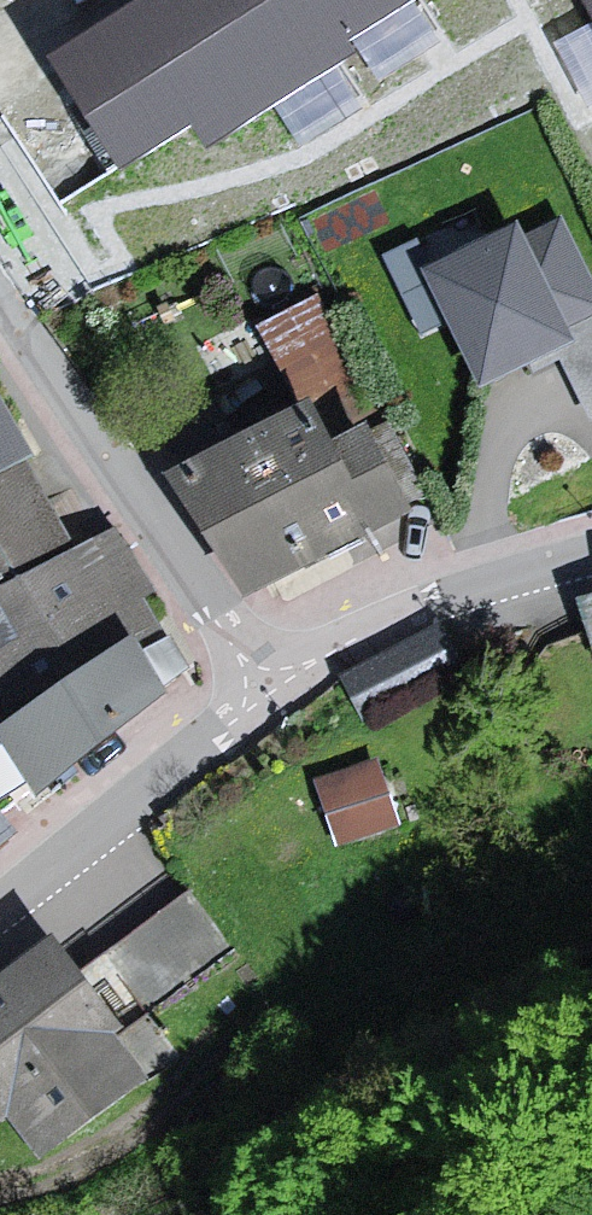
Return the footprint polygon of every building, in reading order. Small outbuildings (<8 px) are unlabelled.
[(158,17),(148,2),(59,59),(123,158),(192,114),(209,140),(345,53),(337,40),(400,0),(184,0),(158,17)] [(557,225),(523,241),(516,226),(500,234),(490,213),(426,243),(437,267),(426,273),(479,383),(570,340),(561,322),(591,307),(591,298),(557,225)] [(375,415),(315,302),(264,328),(325,442),(375,415)] [(327,454),(306,414),(179,481),(241,599),(405,514),(363,435),(327,454)] [(0,417),(0,577),(64,544),(0,417)] [(110,537),(0,600),(0,691),(150,605),(110,537)] [(162,699),(121,648),(0,744),(41,795),(162,699)] [(339,828),(400,805),(379,751),(318,774),(339,828)] [(187,891),(75,973),(117,1027),(229,946),(187,891)] [(48,937),(0,974),(0,1109),(36,1156),(139,1078),(106,1035),(117,1027),(75,973),(48,937)]
